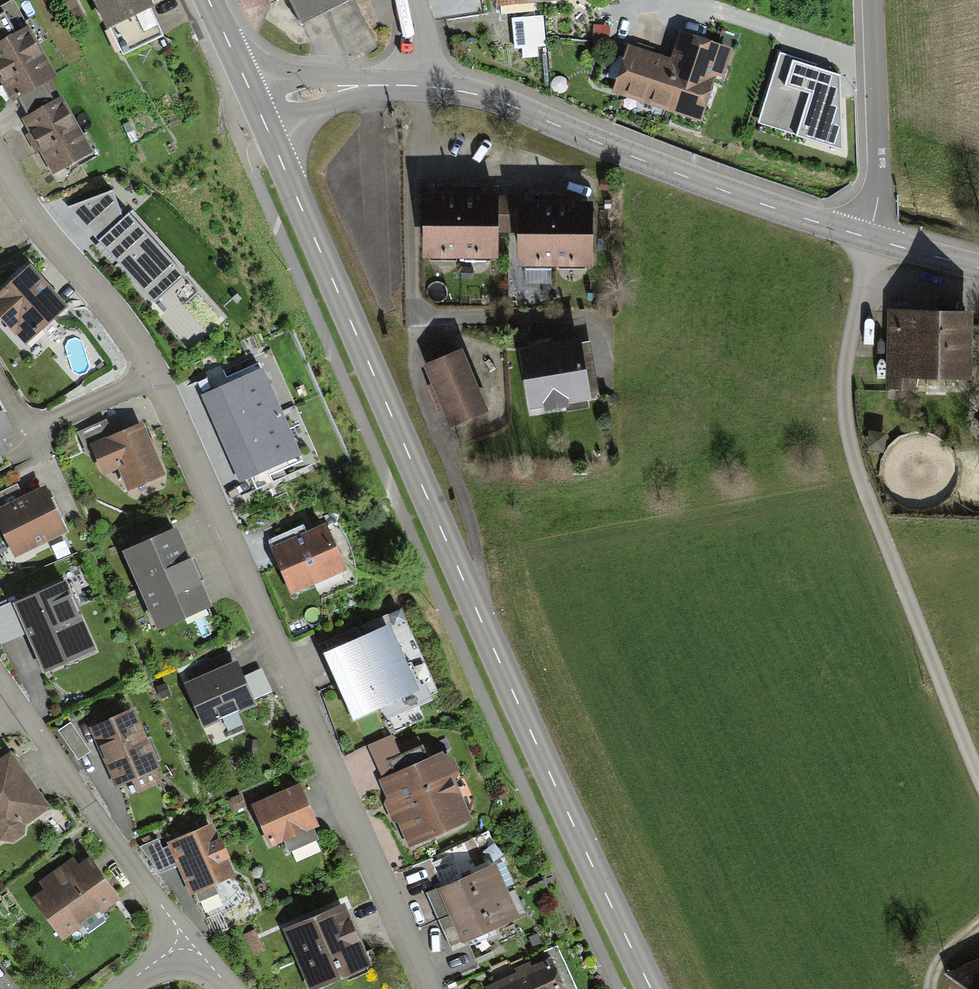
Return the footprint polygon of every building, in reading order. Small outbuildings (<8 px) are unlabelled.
[(105,35),(150,12),(145,0),(90,0),(105,35)] [(299,30),(348,7),(344,0),(284,0),(299,30)] [(495,9),(590,2),(589,0),(494,0),(495,9)] [(542,18),(512,21),(516,50),(544,47),(542,18)] [(0,38),(0,87),(6,98),(45,74),(17,28),(0,38)] [(732,55),(682,40),(674,65),(641,55),(631,52),(617,99),(701,124),(715,78),(724,81),(732,55)] [(839,81),(781,63),(760,127),(841,152),(839,81)] [(51,99),(18,120),(52,171),(84,150),(51,99)] [(449,200),(425,199),(425,261),(494,262),(494,235),(517,235),(517,268),(592,268),(592,207),(568,207),(543,207),(520,207),(520,200),(474,200),(449,200)] [(182,282),(129,223),(102,247),(155,306),(182,282)] [(28,269),(0,295),(0,321),(25,348),(66,309),(28,269)] [(971,317),(889,317),(889,393),(917,393),(917,385),(970,386),(971,344),(971,317)] [(580,345),(518,354),(526,414),(589,405),(580,345)] [(461,352),(426,366),(449,429),(488,416),(461,352)] [(297,459),(260,375),(205,399),(242,483),(297,459)] [(8,454),(2,442),(14,436),(0,409),(0,458),(8,454)] [(125,489),(161,473),(138,422),(87,445),(100,473),(115,466),(125,489)] [(15,560),(65,535),(43,490),(24,500),(17,486),(0,495),(0,531),(15,560)] [(323,524),(272,549),(292,591),(343,566),(323,524)] [(173,526),(121,549),(155,625),(207,601),(173,526)] [(66,584),(13,608),(43,675),(96,652),(66,584)] [(391,619),(328,647),(357,710),(420,682),(391,619)] [(236,656),(183,682),(205,726),(223,717),(228,728),(244,720),(238,709),(257,699),(236,656)] [(134,705),(90,725),(116,781),(134,773),(141,789),(161,780),(154,765),(160,763),(134,705)] [(442,747),(379,777),(409,842),(474,811),(456,773),(459,763),(451,749),(442,747)] [(12,750),(0,758),(0,838),(14,839),(21,834),(23,824),(50,805),(12,750)] [(299,779),(252,802),(271,841),(283,835),(289,849),(317,835),(311,822),(318,818),(299,779)] [(168,839),(170,844),(178,862),(190,888),(195,886),(200,898),(218,890),(213,878),(234,869),(226,851),(229,849),(220,829),(217,831),(212,819),(168,839)] [(160,870),(178,862),(170,844),(163,847),(159,837),(141,845),(160,870)] [(43,889),(32,897),(61,937),(121,894),(92,853),(75,865),(70,858),(38,881),(43,889)] [(428,890),(440,917),(508,886),(496,859),(428,890)] [(520,912),(508,886),(440,917),(453,943),(520,912)] [(343,900),(283,927),(310,988),(371,961),(343,900)] [(253,929),(244,934),(254,953),(264,948),(253,929)] [(944,968),(952,988),(978,988),(978,954),(944,968)] [(483,985),(484,988),(563,988),(549,957),(483,985)]
